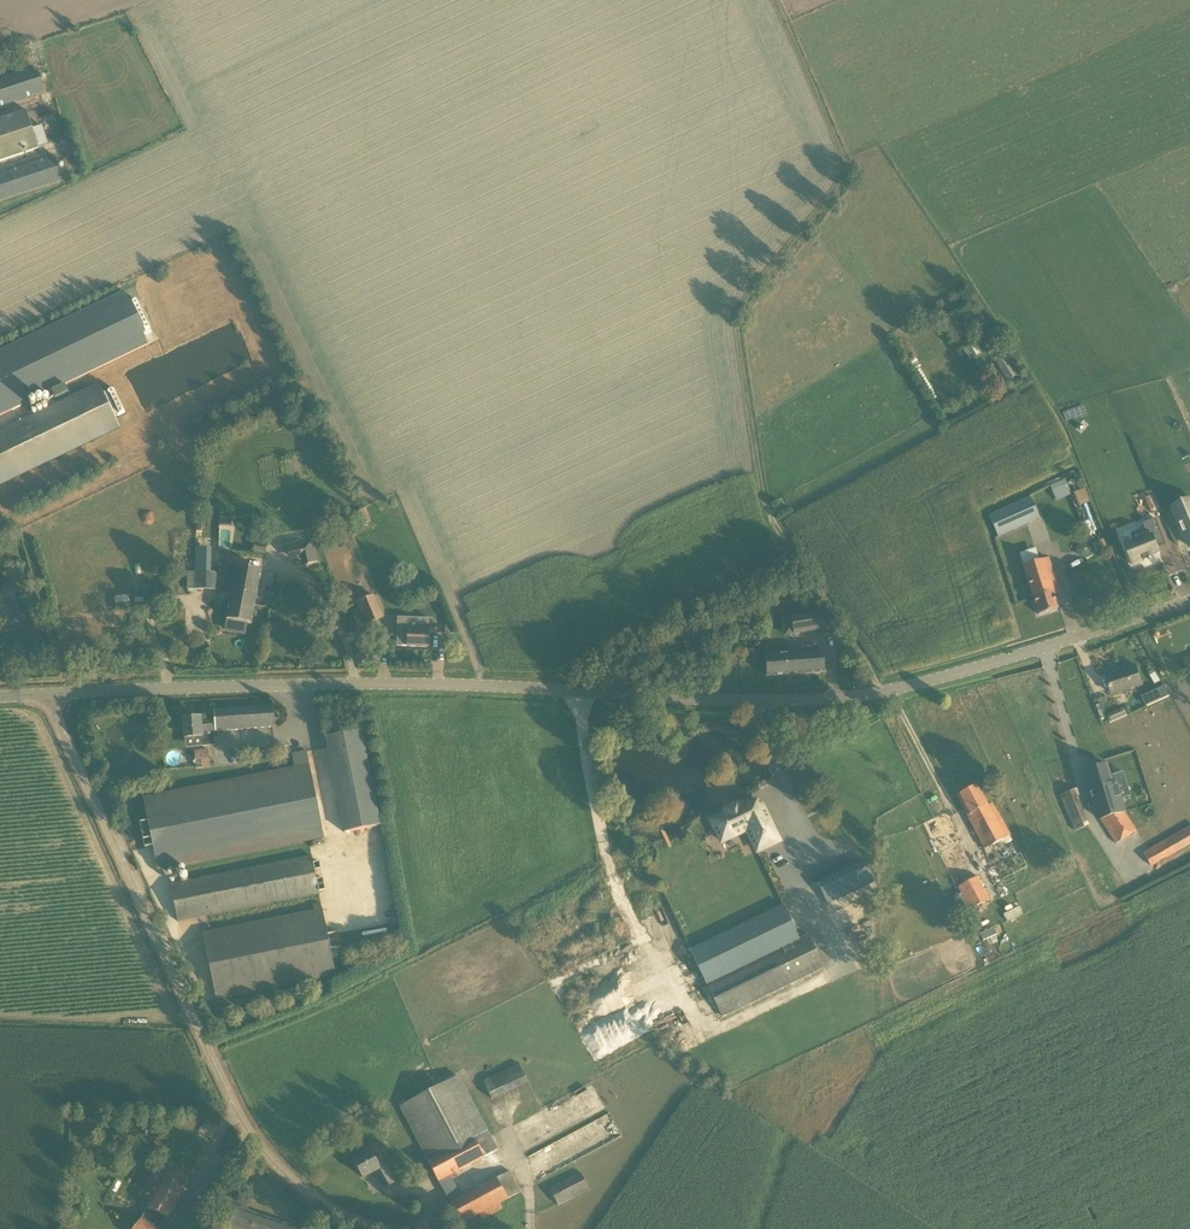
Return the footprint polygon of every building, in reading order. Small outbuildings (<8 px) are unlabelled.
[(43,92),(35,68),(0,80),(0,106),(43,92)] [(39,149),(26,110),(0,119),(0,162),(39,149)] [(62,180),(54,156),(0,174),(0,200),(62,180)] [(144,335),(151,332),(136,300),(129,304),(123,292),(0,351),(0,415),(148,344),(144,335)] [(1008,381),(1020,373),(1009,355),(996,363),(1001,371),(1008,381)] [(44,410),(0,432),(0,485),(120,427),(115,418),(125,413),(114,389),(104,394),(99,384),(44,410)] [(1057,501),(1070,495),(1066,485),(1052,490),(1057,501)] [(1080,505),(1087,502),(1082,489),(1074,492),(1080,505)] [(1099,508),(1104,523),(1142,510),(1137,495),(1099,508)] [(998,537),(1040,519),(1030,497),(989,516),(998,537)] [(369,520),(364,509),(351,515),(356,526),(369,520)] [(1177,516),(1189,548),(1189,510),(1177,516)] [(1159,521),(1146,525),(1147,530),(1150,539),(1136,543),(1127,546),(1132,563),(1131,564),(1132,564),(1143,560),(1143,562),(1149,560),(1149,559),(1160,555),(1158,549),(1167,546),(1159,521)] [(302,566),(318,563),(313,539),(285,545),(289,561),(300,558),(302,566)] [(1103,539),(1093,544),(1097,553),(1107,549),(1103,539)] [(1079,555),(1092,556),(1092,544),(1080,543),(1079,555)] [(1047,558),(1023,566),(1038,615),(1058,609),(1054,595),(1059,593),(1047,558)] [(236,566),(232,591),(249,595),(247,604),(255,605),(261,571),(236,566)] [(194,572),(193,590),(217,590),(218,572),(211,572),(195,572),(194,572)] [(249,595),(232,591),(226,620),(251,625),(255,605),(247,604),(249,595)] [(113,604),(128,602),(127,594),(112,596),(113,604)] [(358,602),(367,624),(383,618),(373,596),(358,602)] [(784,636),(827,629),(823,610),(781,617),(784,636)] [(397,629),(397,634),(397,646),(428,647),(429,633),(436,634),(436,625),(429,625),(429,619),(418,618),(418,630),(408,629),(397,629)] [(761,629),(758,619),(735,625),(737,635),(761,629)] [(723,628),(725,638),(737,635),(735,625),(723,628)] [(823,651),(765,656),(767,677),(825,673),(823,651)] [(1181,658),(1187,675),(1189,674),(1189,655),(1181,658)] [(1112,696),(1142,686),(1136,666),(1115,673),(1116,675),(1106,678),(1112,696)] [(1165,687),(1155,691),(1159,700),(1169,696),(1165,687)] [(213,733),(275,728),(273,706),(213,710),(214,720),(201,721),(201,718),(183,719),(185,739),(201,737),(202,746),(214,745),(213,733)] [(380,826),(361,730),(325,737),(344,833),(380,826)] [(196,769),(210,768),(208,751),(194,753),(196,769)] [(307,752),(292,755),(295,768),(143,799),(148,822),(140,824),(145,848),(153,847),(157,871),(324,837),(307,752)] [(1083,772),(1092,801),(1094,801),(1101,822),(1117,844),(1135,831),(1123,814),(1125,812),(1116,783),(1112,785),(1106,765),(1083,772)] [(985,850),(1011,836),(1002,821),(993,803),(993,804),(988,806),(977,785),(957,796),(985,850)] [(1061,794),(1074,831),(1088,826),(1075,789),(1061,794)] [(746,830),(757,852),(779,841),(761,805),(758,806),(756,802),(750,805),(749,802),(738,807),(737,805),(724,811),(725,813),(711,820),(721,842),(746,830)] [(970,911),(989,900),(942,811),(923,821),(970,911)] [(1166,858),(1189,845),(1189,826),(1143,852),(1151,866),(1159,862),(1159,861),(1166,857),(1166,858)] [(155,869),(147,852),(139,856),(147,873),(155,869)] [(311,857),(182,883),(170,885),(177,922),(319,893),(318,892),(325,891),(323,878),(316,880),(314,871),(321,870),(319,862),(313,863),(311,857)] [(877,890),(864,862),(819,883),(831,911),(877,890)] [(798,941),(782,906),(689,951),(706,985),(798,941)] [(341,948),(338,933),(328,935),(323,910),(203,934),(216,999),(336,975),(331,950),(341,948)] [(980,934),(983,941),(997,935),(994,928),(980,934)] [(707,987),(722,1017),(823,968),(809,939),(707,987)] [(482,1081),(491,1099),(527,1083),(519,1064),(482,1081)] [(447,1199),(448,1198),(461,1224),(478,1215),(481,1220),(502,1208),(499,1203),(521,1192),(510,1171),(461,1197),(450,1175),(498,1149),(458,1076),(397,1108),(447,1199)] [(374,1160),(370,1152),(353,1161),(363,1178),(375,1172),(384,1188),(395,1182),(380,1156),(374,1160)] [(141,1218),(133,1228),(173,1228),(176,1223),(169,1219),(190,1180),(169,1169),(164,1178),(154,1173),(142,1196),(150,1201),(146,1207),(147,1208),(141,1218)] [(559,1183),(550,1188),(558,1205),(589,1190),(580,1173),(569,1178),(559,1183)] [(235,1208),(228,1228),(231,1228),(297,1228),(235,1208)]
